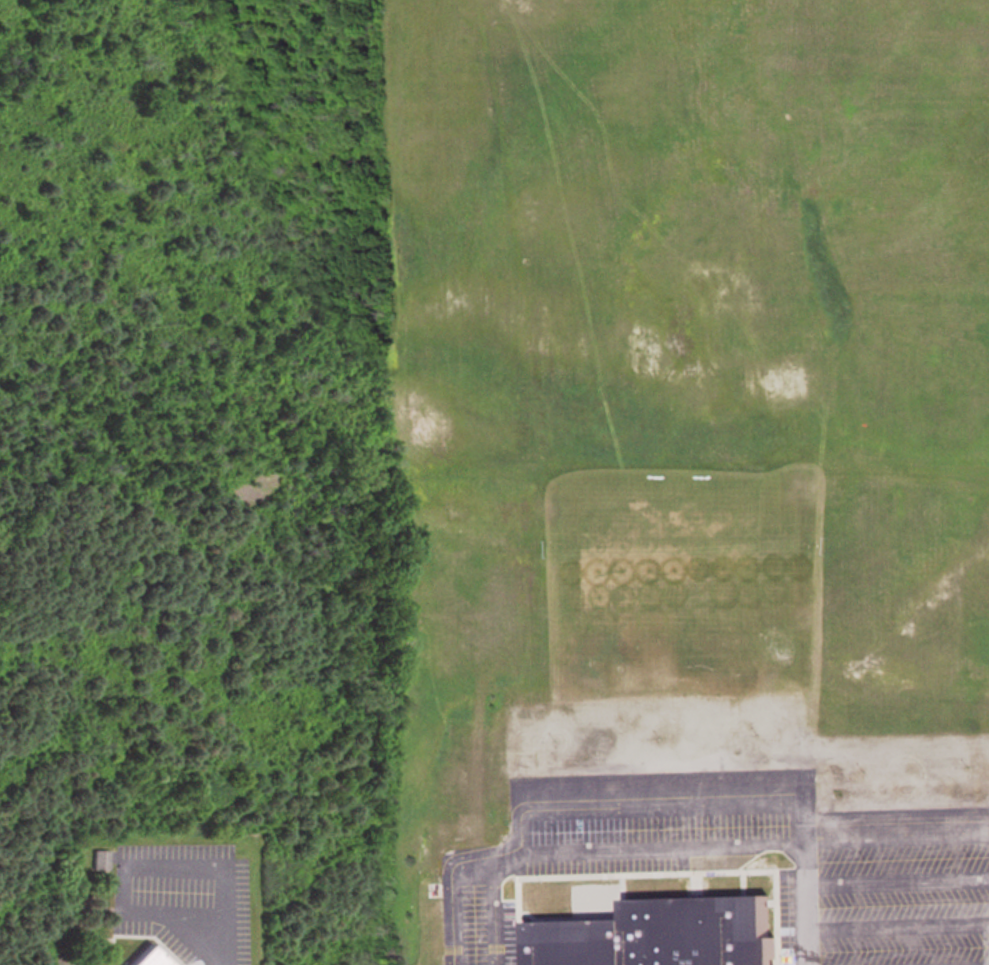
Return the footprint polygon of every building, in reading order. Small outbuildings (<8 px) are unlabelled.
[(89,847),(104,848),(103,867),(88,866),(89,847)] [(773,933),(774,964),(530,964),(529,918),(626,915),(625,899),(766,894),(767,934),(773,933)] [(141,940),(168,964),(118,964),(141,940)]
